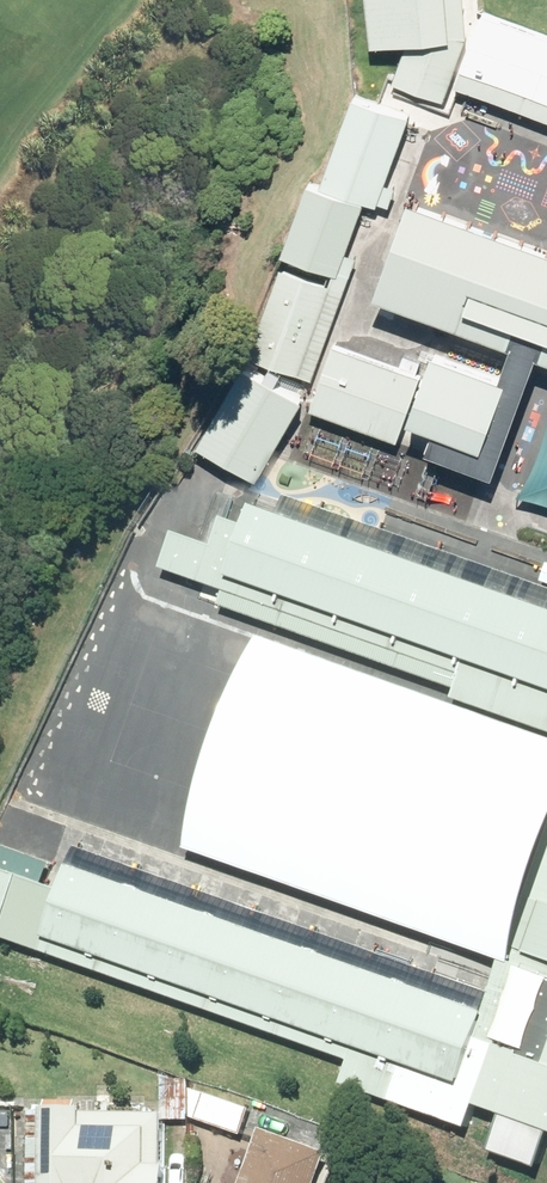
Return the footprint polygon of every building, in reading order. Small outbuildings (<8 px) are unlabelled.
[(467,0),(373,0),(375,43),(411,40),(396,81),(451,101),(478,29),(469,26),(467,0)] [(489,8),(466,66),(546,97),(546,31),(489,8)] [(378,199),(409,111),(352,92),(321,180),(378,199)] [(362,195),(306,176),(280,251),(336,270),(362,195)] [(413,190),(377,293),(546,352),(546,236),(413,190)] [(279,263),(248,353),(302,371),(333,282),(279,263)] [(420,368),(333,338),(310,405),(397,435),(420,368)] [(508,372),(430,345),(407,411),(485,438),(508,372)] [(247,364),(201,441),(257,474),(303,397),(247,364)] [(162,567),(463,675),(455,696),(546,729),(546,611),(239,500),(221,549),(175,533),(162,567)] [(182,842),(500,955),(546,826),(546,740),(256,636),(182,842)] [(500,955),(480,1012),(69,864),(59,892),(0,871),(0,933),(351,1059),(342,1082),(460,1125),(470,1100),(546,1128),(546,826),(500,955)] [(254,1113),(190,1096),(184,1118),(248,1136),(254,1113)] [(172,1108),(35,1102),(31,1182),(169,1182),(172,1108)] [(259,1133),(240,1182),(324,1182),(333,1160),(259,1133)]
